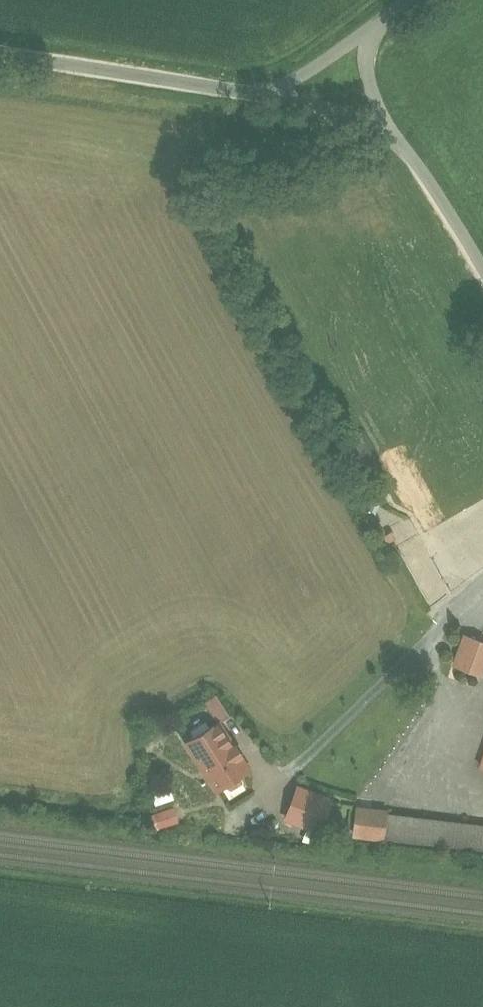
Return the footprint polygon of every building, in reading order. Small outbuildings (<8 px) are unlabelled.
[(482,675),(482,642),(466,635),(455,665),(482,675)] [(206,702),(220,723),(227,719),(233,715),(220,694),(206,702)] [(220,723),(187,744),(219,793),(258,768),(227,719),(220,723)] [(144,736),(146,748),(159,746),(157,734),(144,736)] [(337,798),(301,786),(289,819),(293,821),(326,832),(330,819),(337,798)] [(181,823),(176,807),(155,814),(161,829),(181,823)] [(393,813),(360,809),(356,837),(389,841),(393,813)] [(393,813),(389,841),(482,852),(482,823),(393,813)]
